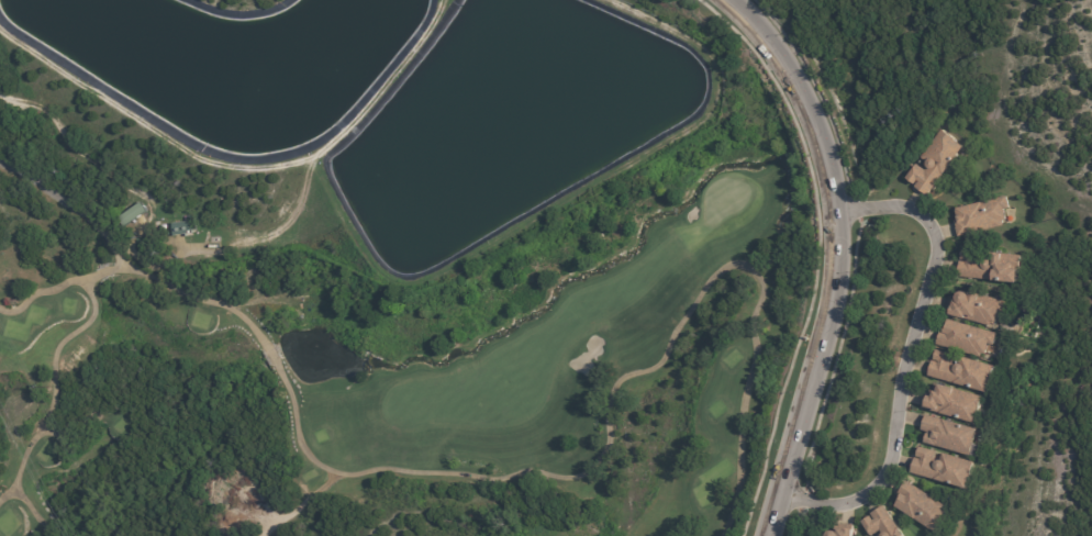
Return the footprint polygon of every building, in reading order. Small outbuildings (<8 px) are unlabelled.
[(965,148),(928,197),(916,187),(917,186),(907,179),(918,164),(927,170),(929,166),(929,165),(929,163),(923,158),(944,130),(956,138),(955,139),(966,147),(965,148)] [(1012,208),(1012,209),(1006,210),(1010,220),(1004,221),(1006,226),(960,237),(958,228),(957,222),(960,221),(957,209),(1009,197),(1012,208)] [(142,215),(124,228),(118,219),(140,202),(146,212),(142,215)] [(185,235),(174,236),(171,224),(189,222),(189,219),(194,219),(197,231),(194,231),(194,234),(191,234),(191,232),(189,232),(189,234),(188,234),(188,237),(185,237),(185,235)] [(981,252),(980,263),(985,263),(985,261),(988,260),(989,259),(990,252),(1006,254),(1006,255),(1024,256),(1022,283),(959,278),(961,261),(968,261),(968,260),(963,260),(965,249),(981,252)] [(1007,309),(1005,315),(1000,313),(998,323),(993,322),(992,327),(946,313),(950,300),(952,300),(954,297),(959,298),(961,294),(963,292),(966,292),(968,292),(971,294),(972,292),(1009,302),(1007,309)] [(996,333),(1000,334),(995,346),(991,345),(988,355),(983,354),(982,358),(937,345),(938,340),(939,340),(943,331),(945,332),(946,327),(948,327),(950,320),(996,333)] [(938,350),(996,367),(992,382),(991,382),(988,393),(956,384),(956,381),(941,377),(940,380),(928,377),(933,361),(935,361),(938,350)] [(981,409),(980,411),(979,411),(976,424),(922,409),(927,393),(935,395),(936,391),(938,392),(940,386),(984,398),(981,409)] [(977,429),(979,431),(973,447),(974,447),(972,457),(925,444),(928,433),(922,432),(927,415),(977,429)] [(941,461),(944,454),(977,464),(972,479),(971,479),(968,490),(912,473),(916,458),(917,459),(921,447),(938,453),(935,462),(937,464),(939,461),(941,461)] [(901,499),(901,496),(899,494),(907,481),(947,506),(945,510),(948,512),(943,522),(946,525),(939,535),(896,507),(898,505),(896,505),(901,499)] [(885,506),(905,535),(872,535),(863,523),(873,516),(872,515),(885,506)] [(851,527),(824,526),(824,535),(851,535),(851,527)]
